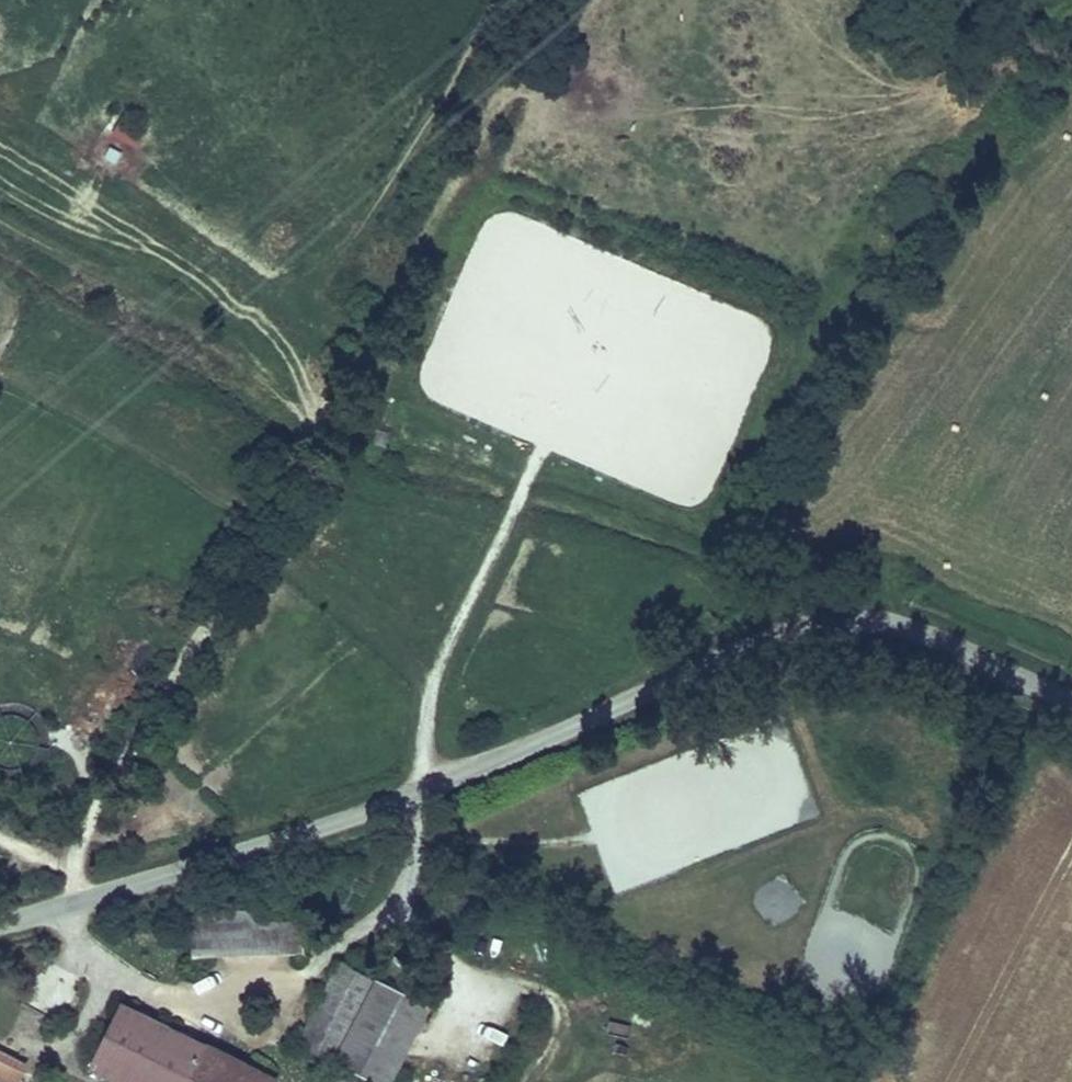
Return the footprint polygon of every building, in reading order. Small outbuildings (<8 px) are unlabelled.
[(110,139),(137,152),(151,122),(125,109),(110,139)] [(705,749),(578,790),(611,890),(718,856),(705,815),(695,819),(687,794),(717,784),(705,749)] [(303,917),(193,925),(195,956),(305,948),(305,940),(304,931),(303,917)] [(313,930),(304,931),(305,940),(314,939),(313,930)] [(329,1068),(369,990),(334,969),(293,1050),(329,1068)] [(369,990),(329,1068),(356,1081),(391,1081),(424,1018),(369,990)] [(277,1081),(122,1003),(89,1069),(113,1081),(277,1081)] [(58,1056),(0,1025),(0,1050),(48,1076),(58,1056)]
